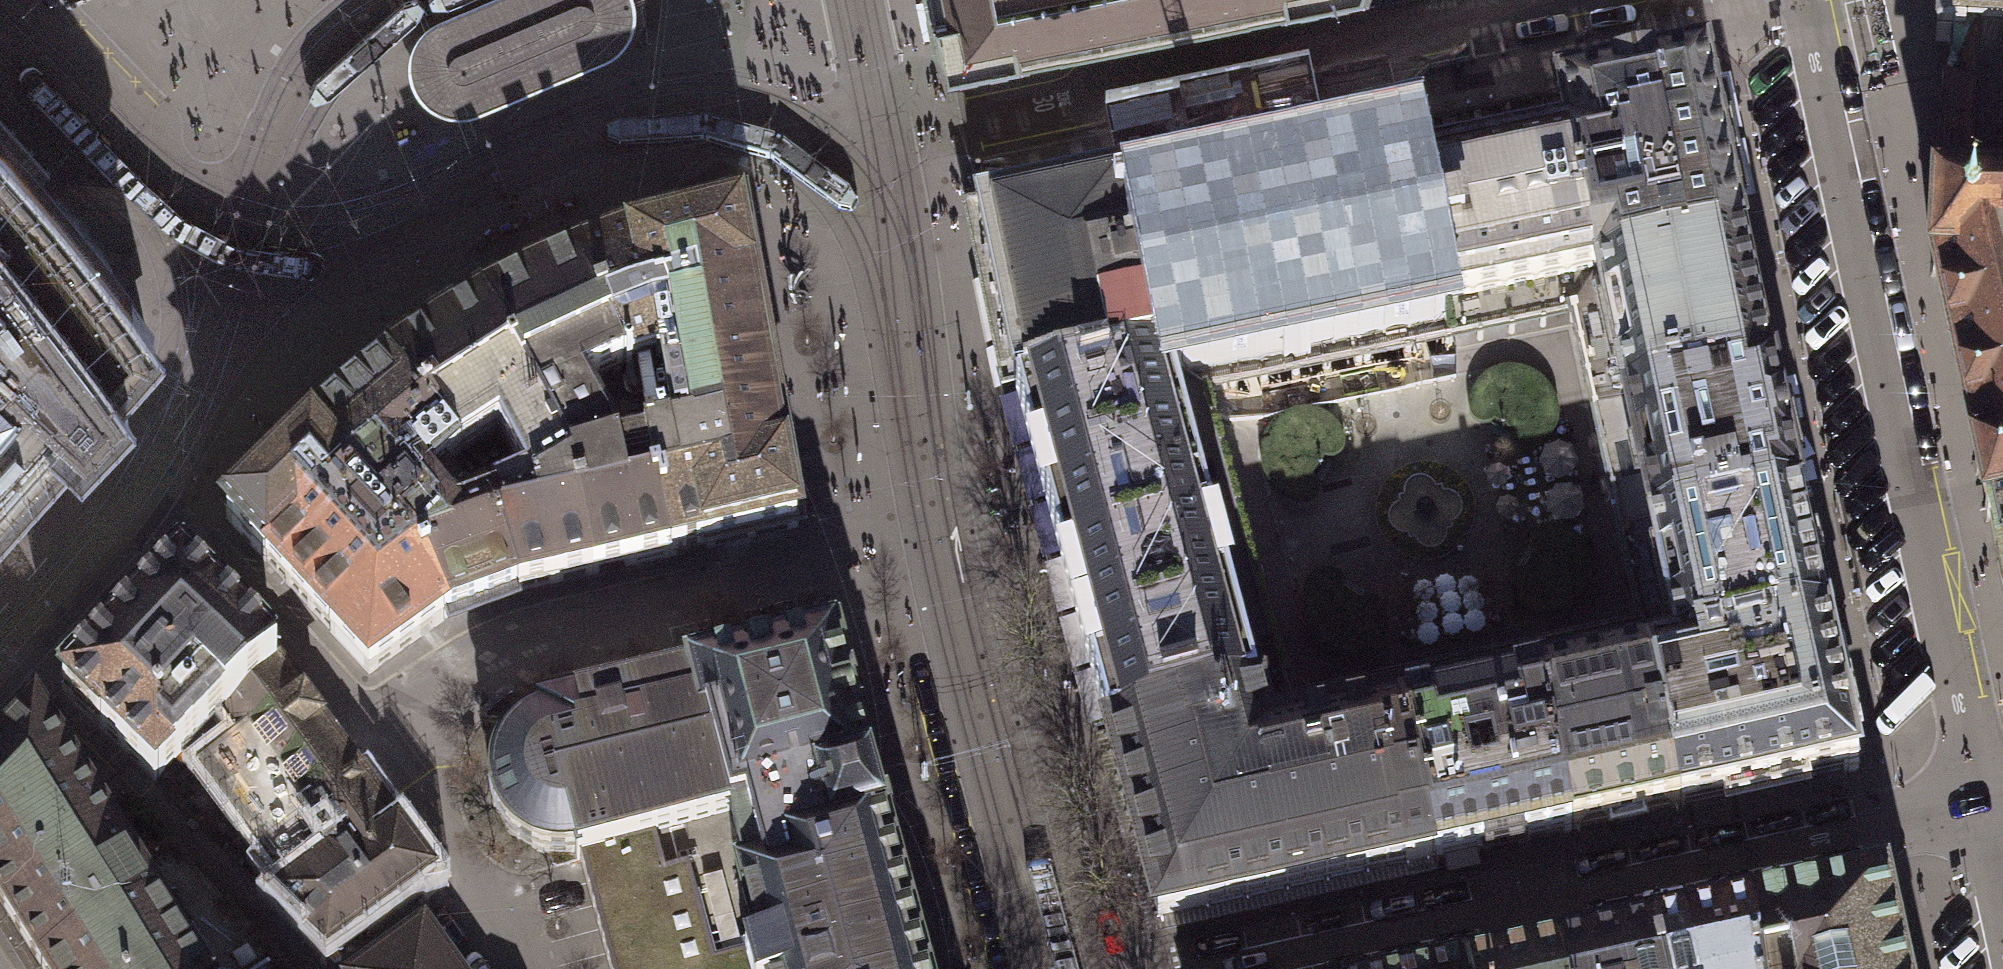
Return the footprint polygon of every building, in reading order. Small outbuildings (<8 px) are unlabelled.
[(431,25),(415,43),(406,64),(408,83),(417,99),(430,108),(450,116),(472,115),(612,58),(630,39),(635,15),(632,0),(489,0),(431,25)] [(945,43),(1166,0),(935,0),(945,43)] [(1941,29),(1934,29),(1934,44),(1950,45),(1949,79),(1941,79),(1941,90),(1950,91),(2002,93),(2002,0),(1942,0),(1941,29)] [(1738,244),(1741,243),(1721,141),(1700,39),(1550,70),(1558,102),(1566,143),(1570,147),(1595,276),(1738,244)] [(2002,204),(2002,93),(1950,91),(1946,172),(1945,199),(1945,202),(2002,204)] [(1566,143),(1558,102),(1407,132),(1447,352),(1570,325),(1595,276),(1570,147),(1566,143)] [(1320,147),(1368,370),(1390,365),(1447,352),(1407,132),(1407,129),(1373,136),(1343,142),(1320,147)] [(1368,370),(1320,147),(1278,155),(1277,160),(1201,174),(1126,188),(1161,365),(1175,411),(1368,370)] [(137,327),(66,235),(0,158),(0,479),(137,327)] [(1161,365),(1126,188),(978,219),(1017,394),(1161,365)] [(1998,560),(1996,560),(2002,592),(2002,204),(1945,202),(1945,199),(1933,199),(1932,238),(1930,277),(1936,277),(1976,460),(1971,461),(1978,492),(1985,523),(1990,522),(1998,560)] [(740,219),(582,264),(620,368),(640,438),(667,553),(692,547),(733,537),(797,522),(765,352),(740,219)] [(1738,244),(1595,276),(1570,325),(1591,415),(1767,375),(1738,244)] [(630,562),(667,553),(640,438),(620,368),(582,264),(530,288),(478,311),(568,466),(591,572),(630,562)] [(552,581),(591,572),(568,466),(478,311),(431,340),(384,369),(485,502),(515,590),(552,581)] [(1161,365),(1017,394),(1062,573),(1214,536),(1175,411),(1161,365)] [(478,604),(515,590),(485,502),(384,369),(346,404),(306,436),(411,561),(440,618),(478,604)] [(1767,375),(1591,415),(1605,478),(1618,537),(1792,498),(1800,496),(1787,438),(1773,374),(1767,375)] [(373,675),(440,618),(411,561),(306,436),(225,519),(373,675)] [(1792,498),(1618,537),(1639,629),(1644,660),(1821,622),(1792,498)] [(1214,536),(1062,573),(1066,585),(1106,733),(1259,690),(1216,546),(1214,536)] [(180,564),(58,689),(154,783),(186,751),(201,768),(242,735),(224,711),(274,659),(263,644),(180,564)] [(1821,622),(1644,660),(1676,808),(1857,768),(1836,670),(1826,620),(1821,622)] [(1531,653),(1570,830),(1676,808),(1644,660),(1639,629),(1531,653)] [(550,853),(575,855),(606,968),(922,968),(918,956),(856,721),(835,639),(533,711),(515,731),(498,750),(488,768),(490,790),(491,805),(499,820),(508,831),(515,840),(530,845),(550,853)] [(1397,684),(1432,861),(1501,845),(1570,830),(1531,653),(1461,669),(1397,684)] [(432,873),(274,659),(224,711),(242,735),(201,768),(289,886),(274,897),(327,948),(432,873)] [(1132,827),(1158,922),(1333,883),(1432,861),(1397,684),(1267,716),(1259,690),(1106,733),(1132,827)] [(178,946),(34,714),(0,750),(0,908),(38,968),(193,968),(178,946)] [(178,946),(193,968),(278,968),(266,952),(252,937),(247,940),(230,913),(169,850),(142,867),(188,941),(178,946)] [(1885,883),(1754,913),(1760,968),(1903,968),(1885,883)] [(1754,913),(1649,937),(1657,968),(1760,968),(1754,913)] [(358,968),(457,968),(423,922),(358,968)] [(1649,937),(1557,957),(1560,968),(1657,968),(1649,937)] [(1557,957),(1535,961),(1497,968),(1560,968),(1557,957)]
